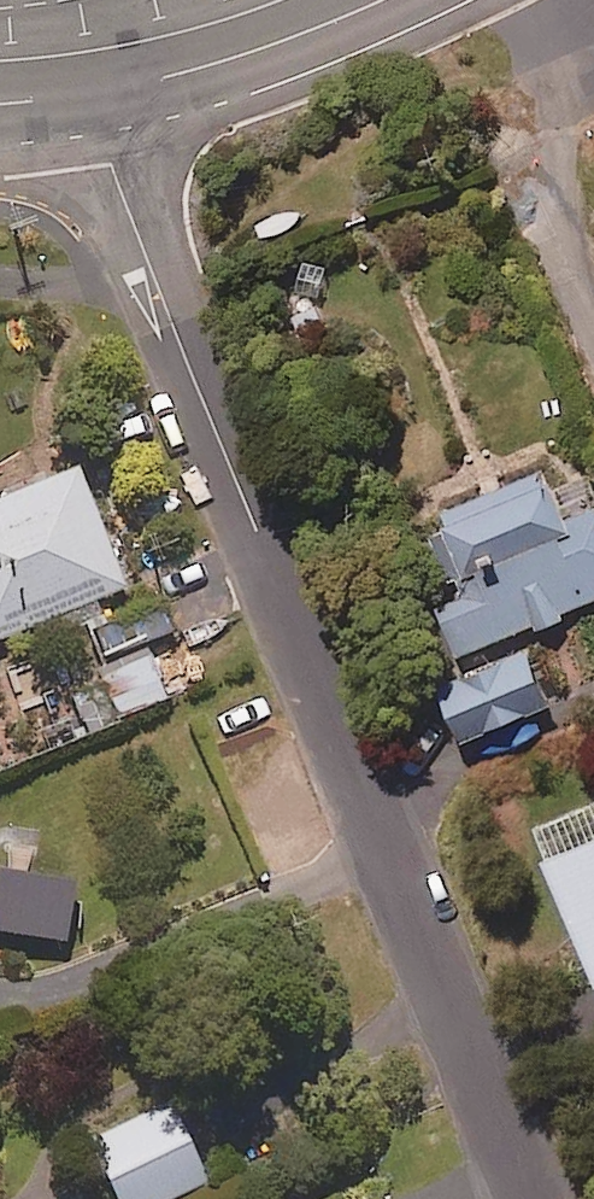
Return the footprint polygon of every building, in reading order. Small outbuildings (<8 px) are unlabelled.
[(121,582),(70,462),(0,491),(0,632),(121,582)] [(476,643),(593,595),(593,500),(593,499),(560,512),(541,465),(423,513),(457,596),(432,606),(451,653),(476,643)] [(80,724),(113,712),(161,695),(131,609),(83,626),(101,676),(67,688),(80,724)] [(454,732),(477,724),(487,750),(538,731),(529,705),(545,699),(524,640),(433,674),(454,732)] [(528,823),(591,979),(593,978),(593,797),(528,823)] [(0,865),(0,926),(58,936),(68,877),(0,865)] [(163,1098),(86,1136),(117,1198),(159,1198),(202,1177),(163,1098)]
